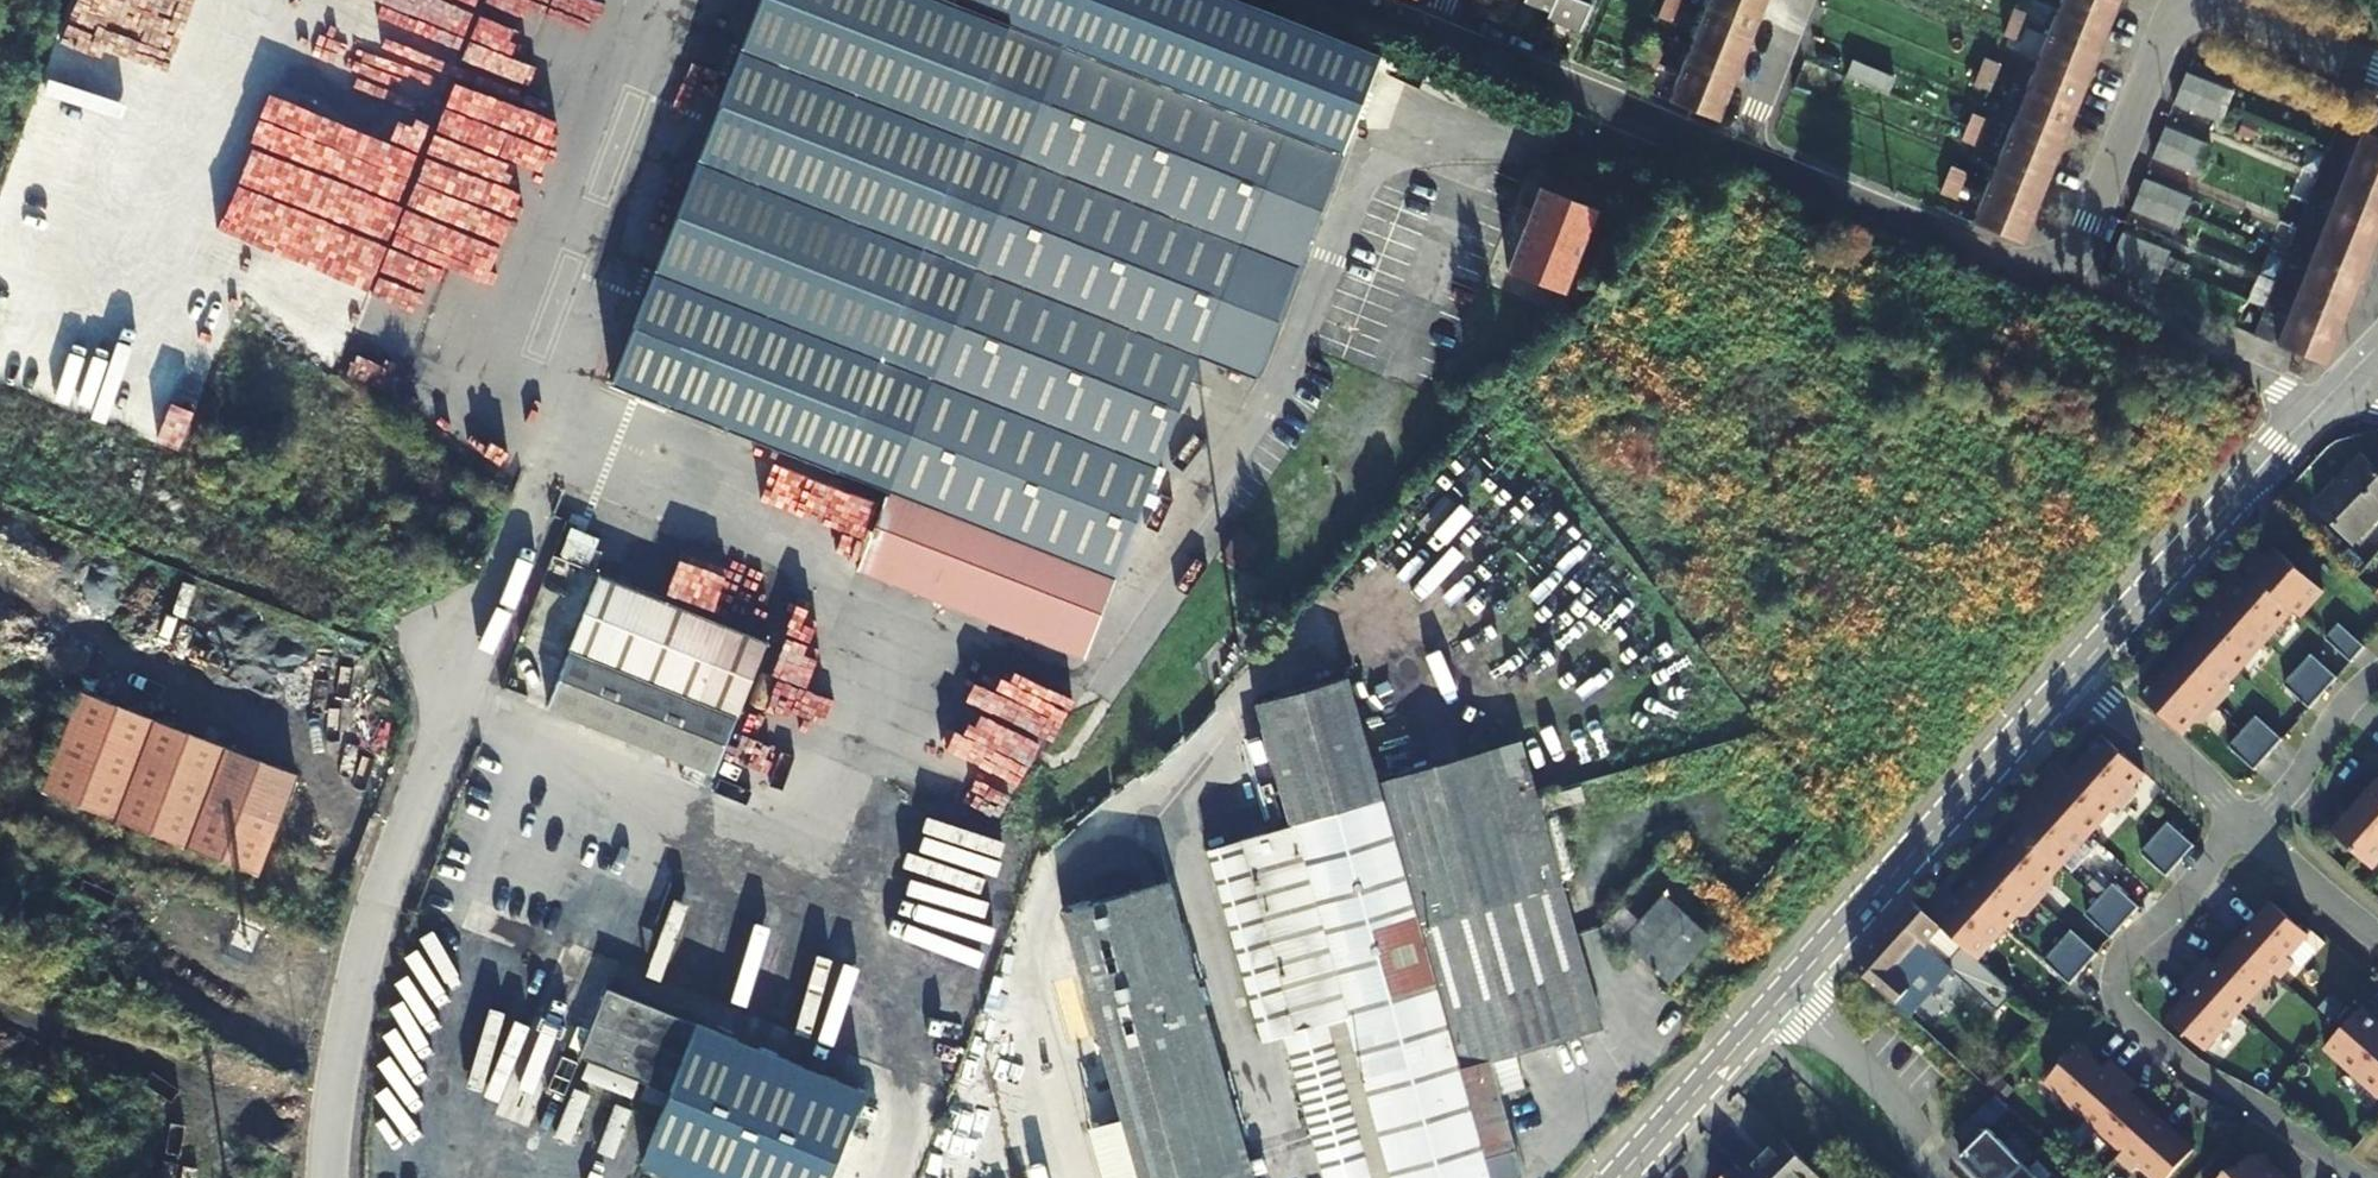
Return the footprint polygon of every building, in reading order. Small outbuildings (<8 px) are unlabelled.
[(1195,356),(1259,380),(1347,145),(1382,53),(1239,0),(759,0),(614,386),(1114,572),(1195,356)] [(1526,1),(1553,12),(1557,0),(1526,0),(1526,1)] [(1553,12),(1550,19),(1582,31),(1594,0),(1557,0),(1553,12)] [(1659,3),(1677,9),(1680,0),(1660,0),(1659,3)] [(1750,38),(1759,13),(1724,0),(1707,0),(1700,18),(1750,38)] [(1765,0),(1724,0),(1759,13),(1765,0)] [(2110,0),(2061,0),(2058,9),(2106,29),(2116,2),(2110,0)] [(1671,25),(1677,9),(1659,3),(1653,19),(1671,25)] [(2013,8),(2008,20),(2023,26),(2028,14),(2013,8)] [(2058,9),(2047,36),(2095,55),(2106,29),(2058,9)] [(1739,65),(1750,38),(1700,18),(1689,46),(1739,65)] [(2023,26),(2008,20),(2003,33),(2018,39),(2023,26)] [(2095,55),(2047,36),(2036,63),(2084,83),(2095,55)] [(548,157),(576,69),(482,39),(447,150),(501,167),(508,145),(548,157)] [(1638,56),(1655,62),(1661,47),(1644,41),(1638,56)] [(1739,65),(1689,46),(1679,72),(1729,92),(1739,65)] [(1655,62),(1638,56),(1633,72),(1649,78),(1655,62)] [(1986,59),(1981,71),(1996,78),(2001,66),(1986,59)] [(1840,76),(1889,96),(1894,81),(1846,61),(1840,76)] [(2084,83),(2036,63),(2026,90),(2074,109),(2084,83)] [(1996,78),(1981,71),(1976,84),(1992,90),(1996,78)] [(1717,121),(1729,92),(1679,72),(1667,101),(1717,121)] [(2184,76),(2180,89),(2226,108),(2231,95),(2184,76)] [(2074,109),(2026,90),(2017,86),(2008,112),(2015,116),(2064,135),(2074,109)] [(2226,108),(2180,89),(2173,104),(2219,123),(2226,108)] [(1971,114),(1966,126),(1981,133),(1987,120),(1971,114)] [(2053,161),(2064,135),(2015,116),(2005,142),(2053,161)] [(2341,120),(2329,150),(2377,170),(2377,136),(2341,120)] [(1981,133),(1966,126),(1961,139),(1976,145),(1981,133)] [(2159,142),(2204,159),(2209,146),(2164,128),(2159,142)] [(2005,142),(1995,168),(2044,187),(2053,161),(2005,142)] [(2204,159),(2159,142),(2153,157),(2197,175),(2204,159)] [(2329,150),(2319,176),(2377,200),(2377,170),(2329,150)] [(1945,179),(1960,186),(1965,173),(1950,167),(1945,179)] [(1995,168),(1984,195),(2033,215),(2044,187),(1995,168)] [(2308,202),(2377,230),(2377,228),(2377,200),(2319,176),(2308,202)] [(1955,198),(1960,186),(1945,179),(1940,192),(1955,198)] [(2143,182),(2137,196),(2183,214),(2189,200),(2143,182)] [(1542,191),(1507,271),(1563,295),(1601,214),(1542,191)] [(2033,215),(1984,195),(1973,224),(2022,243),(2033,215)] [(2183,214),(2137,196),(2132,208),(2178,228),(2183,214)] [(2297,228),(2367,256),(2377,230),(2308,202),(2297,228)] [(2355,283),(2367,256),(2297,228),(2286,256),(2355,283)] [(2116,247),(2161,266),(2166,253),(2122,235),(2116,247)] [(2155,281),(2161,266),(2116,247),(2110,262),(2155,281)] [(2346,309),(2355,283),(2286,256),(2276,281),(2346,309)] [(395,257),(387,279),(456,303),(464,280),(395,257)] [(2335,336),(2346,309),(2276,281),(2266,308),(2335,336)] [(2266,308),(2254,336),(2324,363),(2335,336),(2266,308)] [(2377,515),(2377,477),(2361,461),(2315,510),(2351,544),(2377,515)] [(1083,655),(1114,572),(892,490),(861,572),(1083,655)] [(562,556),(587,564),(594,539),(569,531),(562,556)] [(673,599),(691,548),(651,534),(633,585),(673,599)] [(715,545),(690,604),(711,612),(736,554),(715,545)] [(2255,549),(2241,565),(2250,573),(2293,611),(2300,617),(2323,591),(2274,546),(2264,557),(2255,549)] [(2367,567),(2377,576),(2377,554),(2367,567)] [(2244,580),(2235,572),(2214,595),(2265,642),(2293,611),(2250,573),(2244,580)] [(600,577),(569,655),(736,721),(767,642),(600,577)] [(2214,595),(2192,619),(2201,627),(2195,634),(2238,673),(2265,642),(2214,595)] [(792,647),(805,606),(783,599),(770,640),(792,647)] [(2339,625),(2326,640),(2351,663),(2365,648),(2339,625)] [(2195,634),(2167,665),(2216,709),(2230,694),(2230,681),(2238,673),(2195,634)] [(736,721),(569,655),(546,714),(713,780),(736,721)] [(2324,694),(2338,679),(2312,655),(2298,671),(2324,694)] [(2167,665),(2139,696),(2182,735),(2191,724),(2203,724),(2216,709),(2167,665)] [(2298,671),(2284,687),(2310,710),(2324,694),(2298,671)] [(1262,1039),(1280,1035),(1320,1177),(1485,1177),(1373,779),(1344,678),(1249,706),(1281,828),(1208,849),(1262,1039)] [(116,823),(157,721),(83,692),(43,794),(116,823)] [(2243,733),(2268,755),(2283,740),(2257,717),(2243,733)] [(224,747),(157,721),(116,823),(183,850),(224,747)] [(2101,735),(2073,766),(2115,804),(2122,810),(2135,794),(2134,782),(2144,773),(2101,735)] [(1373,779),(1485,1177),(1514,1177),(1519,1172),(1497,1094),(1505,1078),(1500,1057),(1598,1030),(1515,743),(1373,779)] [(296,776),(224,747),(183,850),(255,878),(296,776)] [(2067,773),(2058,765),(2037,789),(2088,835),(2115,804),(2073,766),(2067,773)] [(2362,860),(2377,859),(2377,779),(2358,802),(2360,804),(2351,815),(2348,813),(2331,832),(2362,860)] [(2037,789),(2016,812),(2024,820),(2018,827),(2060,865),(2088,835),(2037,789)] [(2180,862),(2195,846),(2169,823),(2155,839),(2180,862)] [(2018,827),(1990,858),(2039,902),(2052,886),(2052,874),(2060,865),(2018,827)] [(2141,854),(2167,877),(2180,862),(2155,839),(2141,854)] [(1990,858),(1962,888),(2005,927),(2013,917),(2026,916),(2039,902),(1990,858)] [(2362,860),(2373,870),(2377,864),(2377,859),(2362,860)] [(1059,909),(1138,1177),(1247,1177),(1159,880),(1059,909)] [(2125,924),(2139,908),(2114,885),(2100,900),(2125,924)] [(1956,896),(1947,888),(1924,913),(1941,927),(1963,947),(1976,958),(2005,927),(1962,888),(1956,896)] [(1623,937),(1665,980),(1703,938),(1660,895),(1636,920),(1617,905),(1599,931),(1615,944),(1623,937)] [(2086,916),(2111,939),(2125,924),(2100,900),(2086,916)] [(1924,946),(1941,927),(1924,913),(1912,901),(1896,919),(1924,946)] [(2272,902),(2237,941),(2272,973),(2280,979),(2294,963),(2287,957),(2307,934),(2272,902)] [(1853,966),(1903,1011),(1915,998),(1888,973),(1903,956),(1909,962),(1924,946),(1896,919),(1853,966)] [(2072,931),(2058,947),(2084,970),(2098,955),(2072,931)] [(2206,958),(2194,972),(2238,1011),(2272,973),(2237,941),(2215,966),(2206,958)] [(1976,958),(1963,947),(1947,964),(1999,1011),(2015,993),(1976,958)] [(2045,962),(2070,985),(2084,970),(2058,947),(2045,962)] [(2238,1011),(2194,972),(2182,986),(2190,993),(2168,1018),(2203,1049),(2238,1011)] [(695,1025),(605,990),(579,1055),(670,1090),(695,1025)] [(2362,1007),(2324,1049),(2349,1071),(2351,1069),(2377,1092),(2377,1021),(2362,1007)] [(695,1025),(670,1090),(639,1169),(661,1177),(833,1177),(867,1092),(695,1025)] [(2084,1117),(2125,1072),(2111,1059),(2102,1068),(2078,1045),(2045,1081),(2084,1117)] [(2084,1117),(2123,1151),(2155,1116),(2130,1092),(2138,1084),(2125,1072),(2084,1117)] [(1991,1126),(1998,1119),(1984,1105),(1977,1112),(1991,1126)] [(1952,1136),(1966,1150),(1988,1129),(1991,1126),(1977,1112),(1952,1136)] [(2117,1159),(2132,1172),(2138,1165),(2153,1177),(2167,1177),(2193,1149),(2155,1116),(2123,1151),(2117,1159)] [(2024,1165),(1988,1129),(1966,1150),(1959,1158),(1979,1177),(2010,1177),(2024,1165)] [(1742,1170),(1749,1177),(1802,1177),(1811,1170),(1777,1135),(1742,1170)] [(2267,1171),(2266,1154),(2250,1156),(2238,1169),(2229,1170),(2222,1177),(2275,1177),(2267,1171)] [(1742,1170),(1734,1162),(1718,1177),(1749,1177),(1742,1170)] [(2024,1165),(2010,1177),(2037,1177),(2024,1165)]
